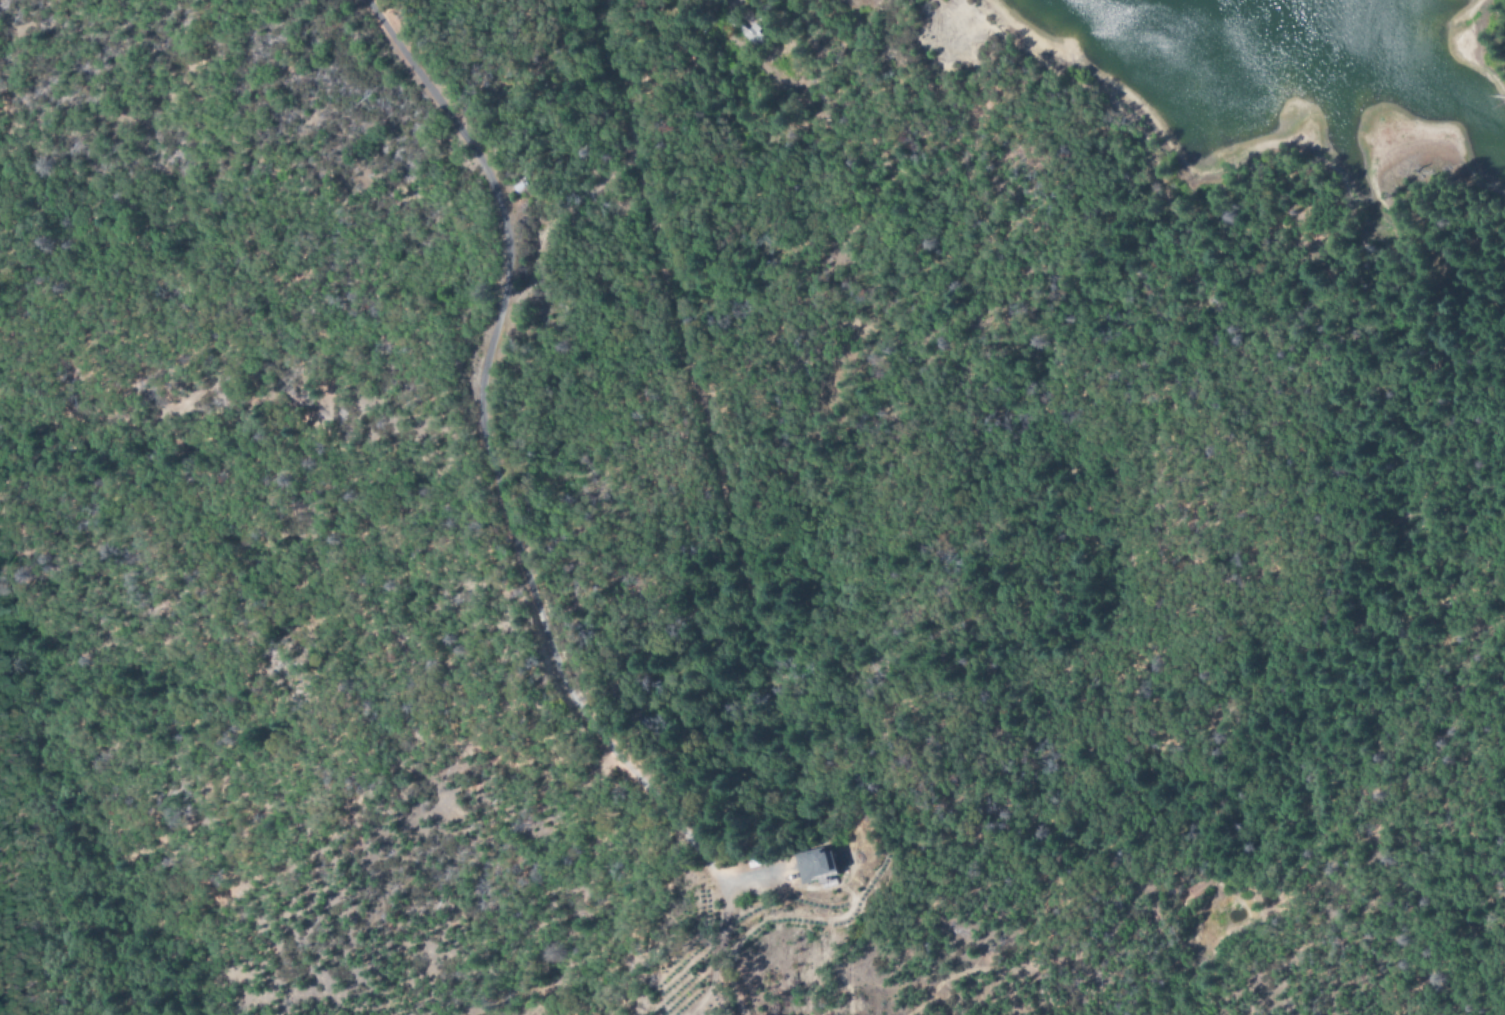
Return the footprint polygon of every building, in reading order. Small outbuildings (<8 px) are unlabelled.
[(810,884),(848,877),(844,854),(835,856),(834,851),(804,856),(810,884)]
